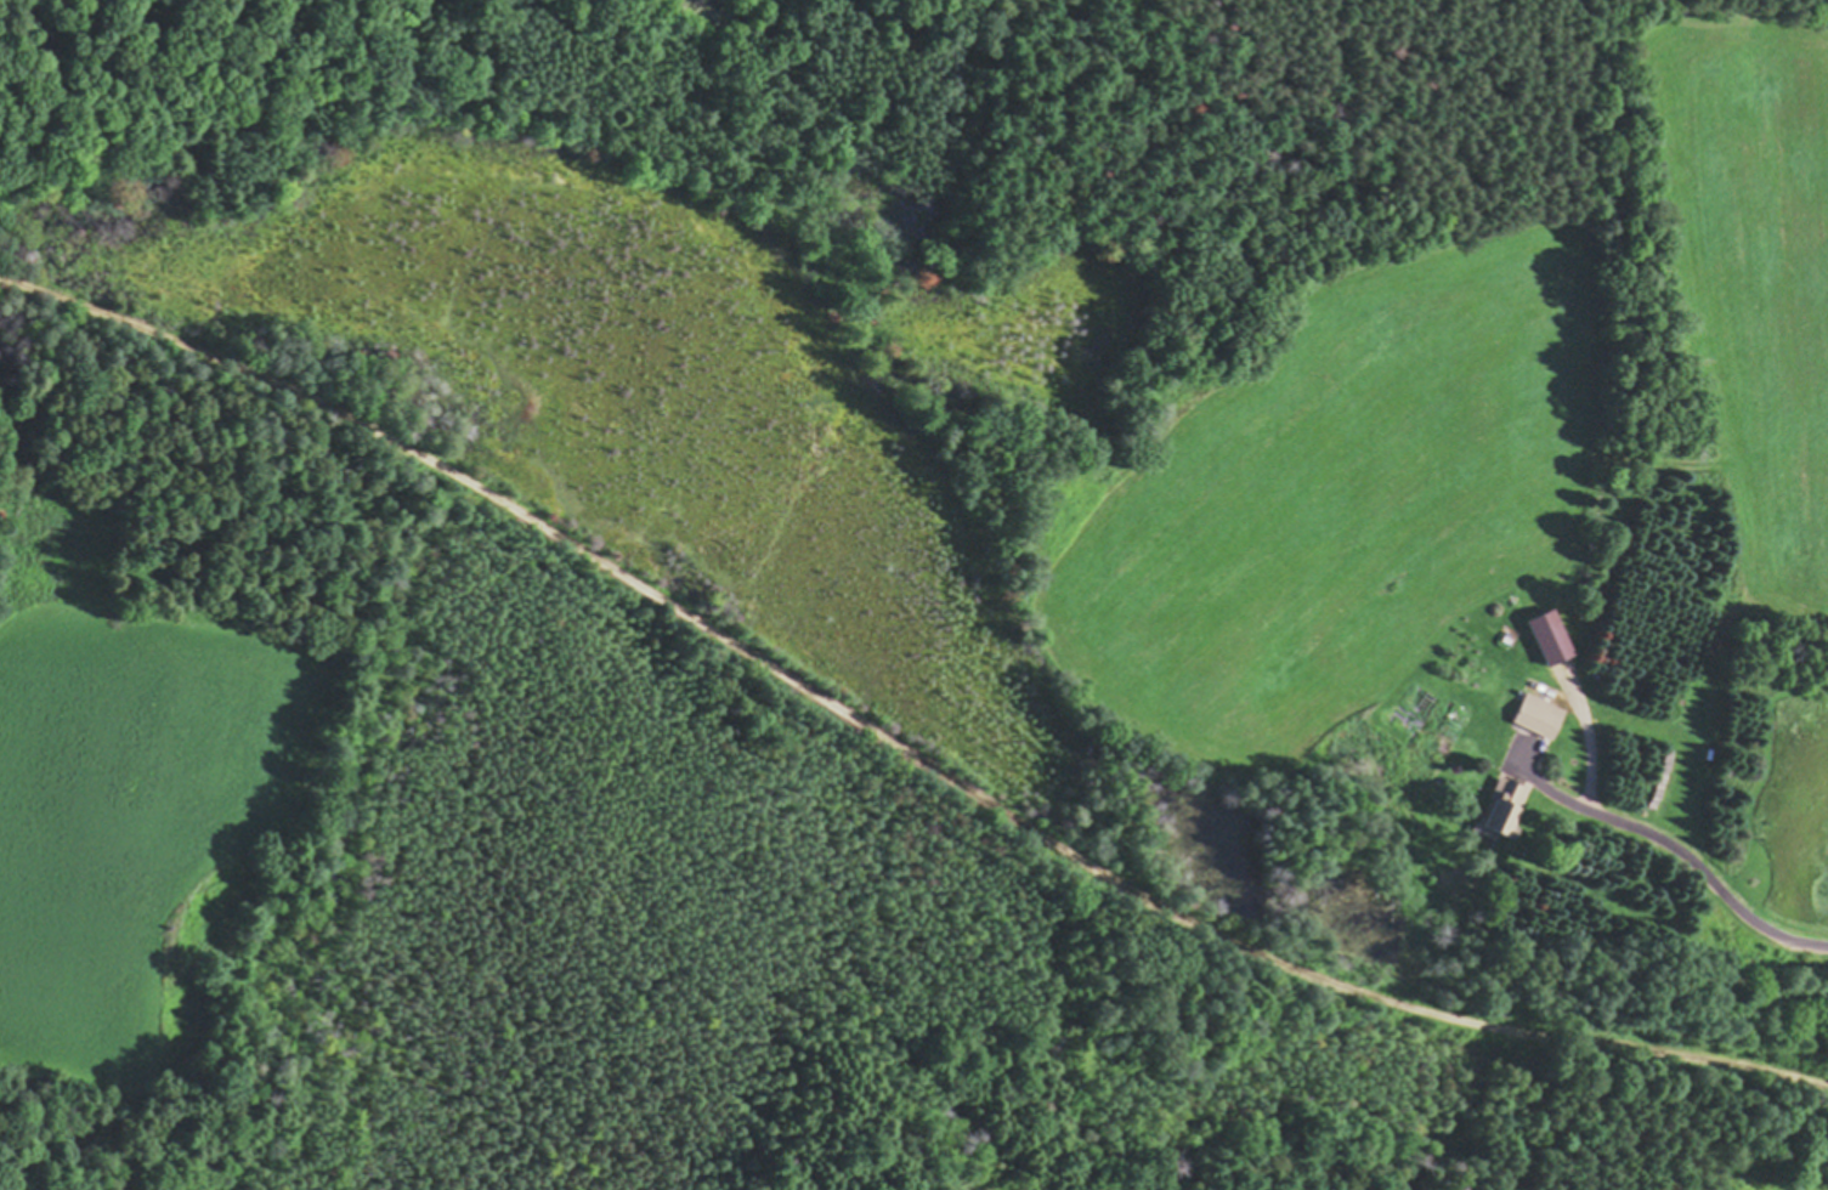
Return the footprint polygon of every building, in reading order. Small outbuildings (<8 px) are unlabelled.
[(1511,723),(1551,742),(1565,713),(1525,694),(1511,723)] [(1489,799),(1494,801),(1484,828),(1511,839),(1531,786),(1498,774),(1489,799)]
